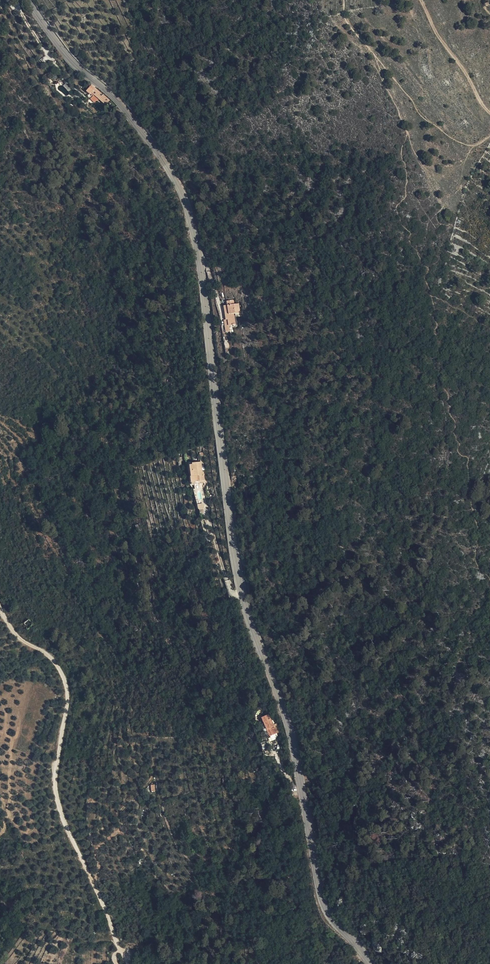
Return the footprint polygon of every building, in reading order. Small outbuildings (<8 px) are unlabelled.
[(94,88),(91,85),(86,90),(89,93),(91,91),(105,103),(109,99),(95,86),(94,88)] [(95,102),(101,109),(105,106),(99,99),(95,102)] [(229,323),(235,322),(237,322),(236,312),(238,312),(238,309),(241,309),(240,302),(235,302),(234,298),(228,298),(228,303),(225,303),(226,308),(227,308),(228,318),(223,319),(225,332),(230,331),(229,323)] [(202,474),(202,471),(201,462),(193,462),(193,464),(190,464),(194,481),(205,480),(204,474),(202,474)] [(277,725),(271,713),(264,717),(270,728),(277,725)]
